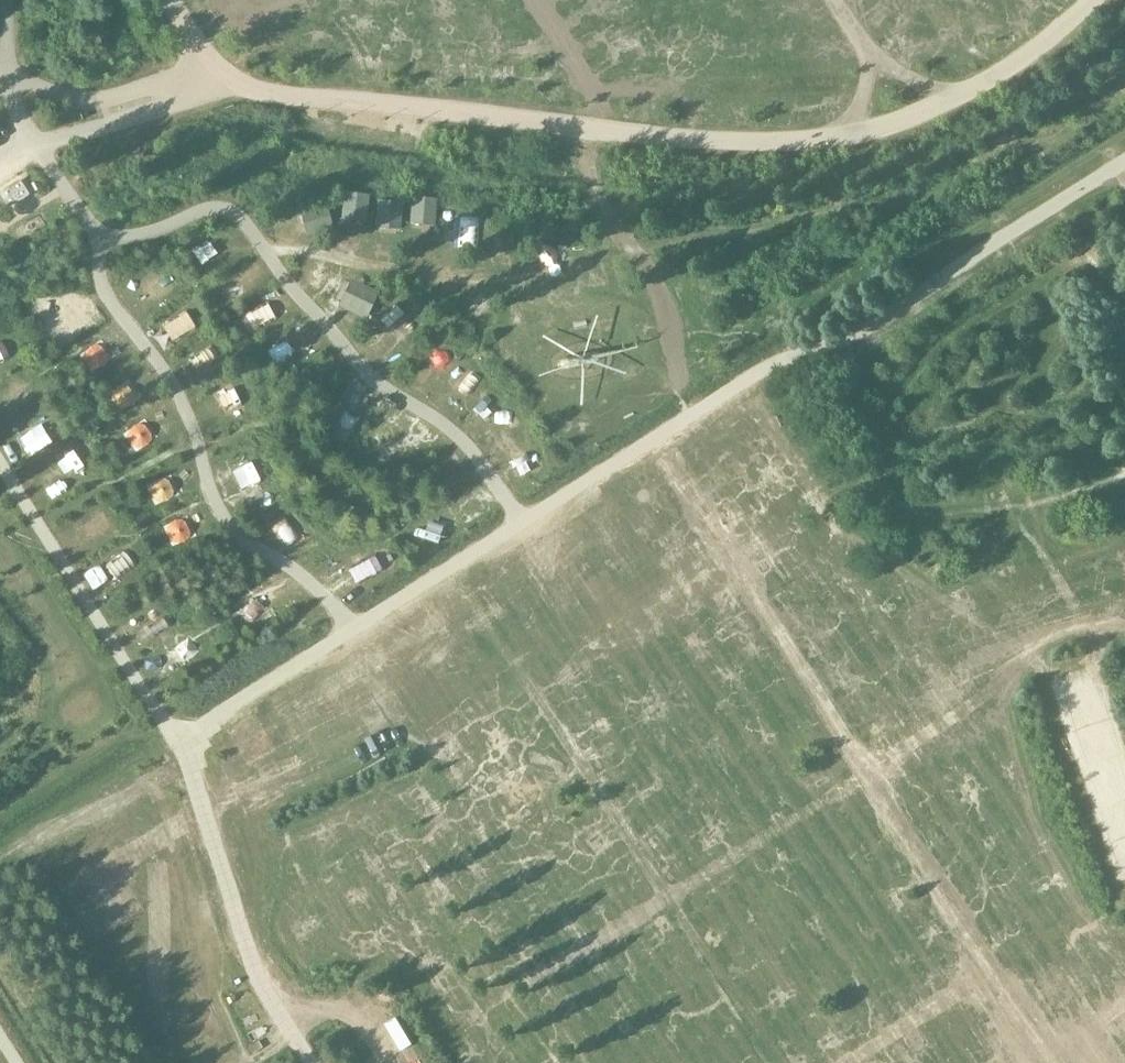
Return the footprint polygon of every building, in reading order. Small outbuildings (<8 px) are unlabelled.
[(26,198),(17,185),(1,196),(10,210),(26,198)]
